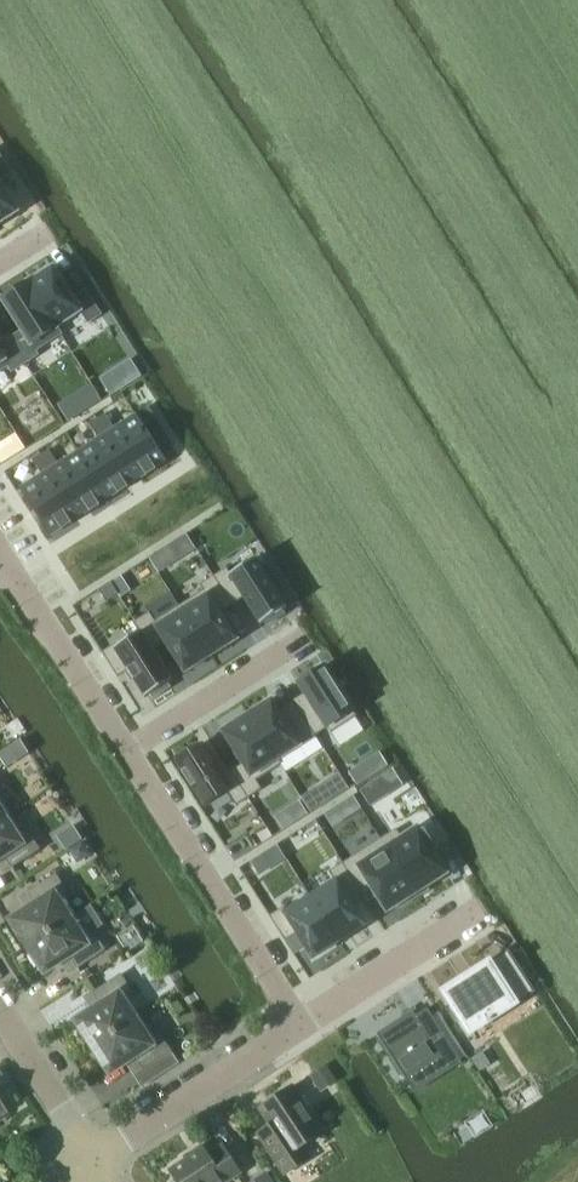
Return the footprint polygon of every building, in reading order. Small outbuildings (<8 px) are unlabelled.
[(12,174),(0,155),(0,181),(12,174)] [(19,213),(0,182),(0,225),(19,213)] [(54,268),(28,284),(61,336),(62,335),(58,328),(82,313),(89,324),(102,316),(86,291),(74,300),(54,268)] [(28,284),(3,300),(22,332),(10,339),(26,364),(39,356),(36,351),(61,336),(28,284)] [(9,367),(13,372),(26,364),(10,339),(0,346),(0,372),(9,367)] [(113,371),(101,379),(111,396),(124,388),(113,371)] [(92,384),(82,391),(92,407),(102,400),(92,384)] [(99,438),(79,450),(109,498),(167,462),(159,448),(172,440),(150,406),(137,414),(115,428),(106,413),(90,423),(99,438)] [(43,473),(21,487),(51,534),(109,498),(79,450),(58,463),(49,449),(34,458),(43,473)] [(169,566),(159,552),(149,558),(158,573),(169,566)] [(227,569),(214,577),(233,605),(244,598),(261,625),(266,622),(268,626),(285,615),(283,611),(288,608),(277,592),(281,590),(271,573),(267,576),(256,559),(231,575),(227,569)] [(205,591),(180,607),(212,656),(236,641),(219,614),(233,605),(214,577),(201,585),(205,591)] [(91,602),(80,610),(89,625),(101,618),(91,602)] [(149,613),(136,622),(142,631),(154,650),(167,643),(186,673),(212,656),(180,607),(155,622),(149,613)] [(113,646),(103,653),(118,677),(129,671),(146,698),(151,695),(154,699),(171,688),(169,684),(174,681),(154,650),(142,631),(115,649),(113,646)] [(307,693),(294,701),(316,736),(328,728),(331,733),(358,716),(325,667),(300,683),(307,693)] [(272,701),(250,715),(278,760),(301,746),(316,736),(294,701),(279,711),(272,701)] [(250,715),(224,731),(243,762),(231,770),(249,799),(264,789),(258,780),(281,765),(278,760),(250,715)] [(206,743),(178,762),(206,806),(228,792),(237,806),(249,799),(231,770),(225,773),(206,743)] [(360,767),(350,773),(357,785),(367,779),(360,767)] [(340,775),(326,783),(336,798),(350,790),(340,775)] [(379,782),(361,793),(370,809),(388,797),(379,782)] [(10,816),(0,800),(6,796),(0,786),(0,822),(10,816)] [(301,803),(290,809),(298,822),(309,815),(301,803)] [(350,817),(341,805),(327,814),(335,827),(350,817)] [(0,822),(0,860),(5,857),(13,869),(41,850),(27,828),(21,831),(10,816),(0,822)] [(399,829),(381,840),(415,894),(447,874),(433,851),(437,849),(426,831),(422,834),(419,829),(405,839),(399,829)] [(381,840),(343,864),(360,892),(372,884),(388,912),(400,904),(402,908),(418,898),(415,894),(381,840)] [(83,842),(71,850),(78,861),(90,853),(83,842)] [(272,868),(263,854),(251,861),(260,875),(272,868)] [(337,881),(311,897),(340,942),(366,926),(349,899),(360,892),(343,864),(332,872),(334,876),(337,881)] [(26,949),(76,916),(66,900),(71,896),(57,874),(28,892),(36,904),(28,910),(29,910),(12,921),(16,926),(15,930),(26,948),(25,948),(26,949)] [(283,908),(270,916),(286,941),(298,933),(314,958),(340,942),(311,897),(286,913),(283,908)] [(86,932),(76,916),(26,949),(27,949),(38,967),(42,967),(45,972),(62,962),(70,957),(78,969),(107,951),(92,928),(86,932)] [(493,966),(447,996),(473,1039),(512,1014),(509,1009),(534,994),(513,960),(496,971),(493,966)] [(90,970),(83,974),(87,980),(94,976),(90,970)] [(91,1049),(141,1017),(131,1001),(137,997),(122,974),(93,993),(101,1005),(93,1010),(94,1011),(77,1021),(81,1026),(80,1031),(91,1048),(91,1049)] [(406,1015),(376,1034),(380,1039),(405,1079),(432,1062),(442,1077),(445,1075),(463,1064),(428,1008),(416,1016),(413,1011),(412,1011),(406,1015)] [(152,1033),(141,1017),(91,1049),(92,1050),(103,1067),(108,1068),(111,1073),(127,1062),(128,1063),(136,1058),(143,1070),(172,1051),(157,1029),(152,1033)] [(482,1053),(472,1060),(480,1072),(490,1066),(482,1053)] [(326,1065),(310,1076),(319,1090),(336,1079),(326,1065)] [(293,1088),(304,1081),(303,1080),(260,1109),(271,1125),(257,1135),(284,1176),(310,1158),(302,1146),(323,1133),(293,1088)] [(9,1112),(0,1098),(0,1117),(9,1112)] [(202,1147),(186,1158),(188,1160),(171,1171),(178,1181),(221,1181),(223,1181),(224,1181),(227,1181),(240,1173),(223,1147),(209,1156),(202,1147)] [(267,1172),(253,1181),(274,1181),(267,1172)]
